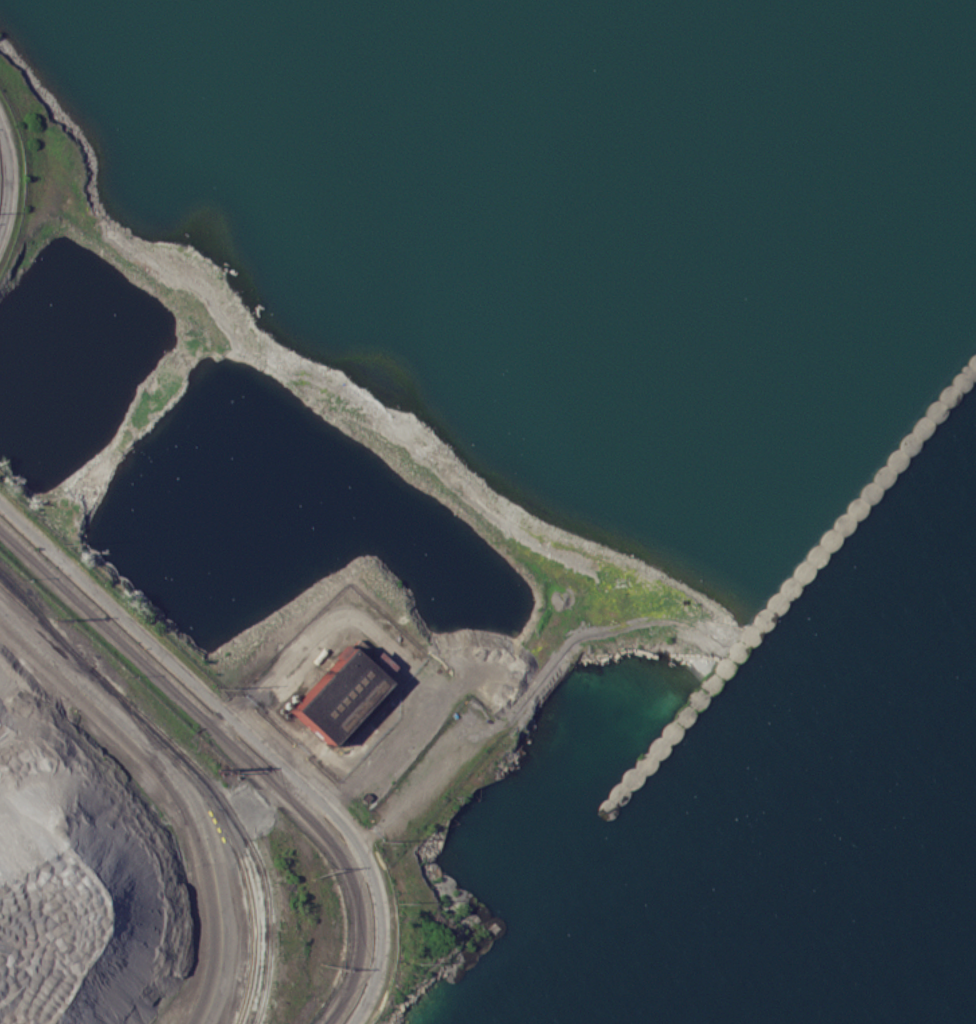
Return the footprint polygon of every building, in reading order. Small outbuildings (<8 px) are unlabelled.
[(327,745),(384,682),(380,678),(391,667),(377,654),(370,661),(381,671),(378,675),(347,648),(289,711),(327,745)]
